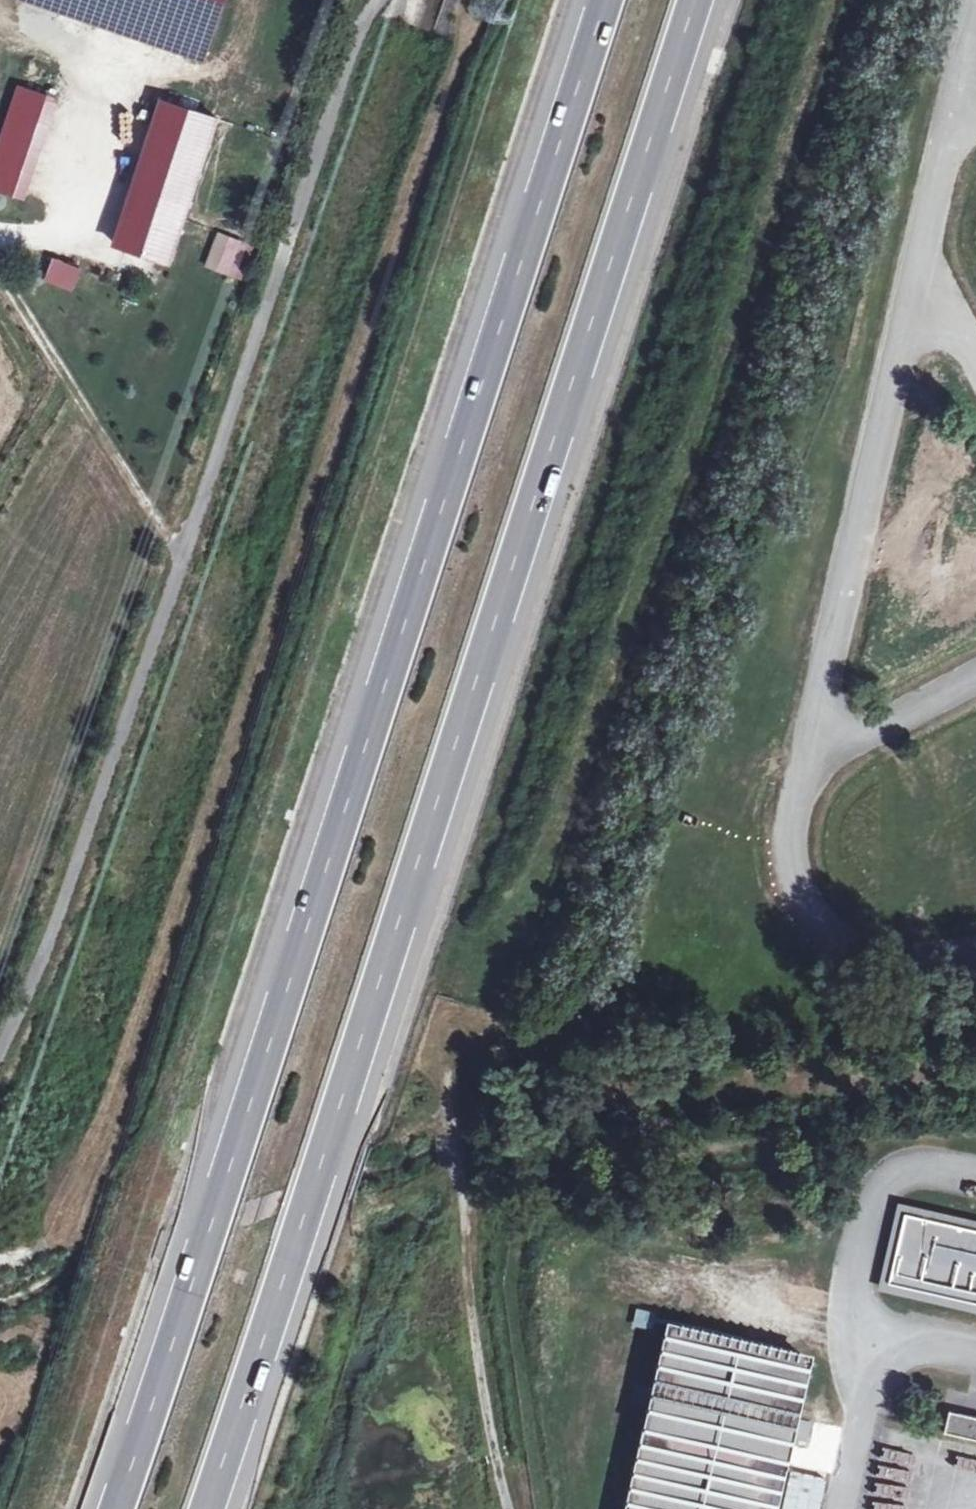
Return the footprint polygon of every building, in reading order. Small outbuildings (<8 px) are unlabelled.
[(0,134),(0,191),(28,199),(60,96),(16,83),(0,134)] [(220,115),(164,96),(119,236),(174,254),(220,115)] [(204,266),(241,280),(254,244),(217,230),(204,266)] [(53,256),(44,279),(72,291),(82,268),(53,256)] [(907,1210),(891,1281),(975,1300),(975,1225),(907,1210)] [(652,1331),(654,1311),(635,1309),(633,1328),(652,1331)] [(667,1325),(625,1508),(776,1508),(810,1358),(667,1325)] [(951,1407),(946,1430),(975,1436),(975,1412),(951,1407)] [(795,1443),(807,1446),(814,1423),(802,1420),(795,1443)] [(827,1479),(791,1471),(783,1508),(821,1508),(827,1479)]
